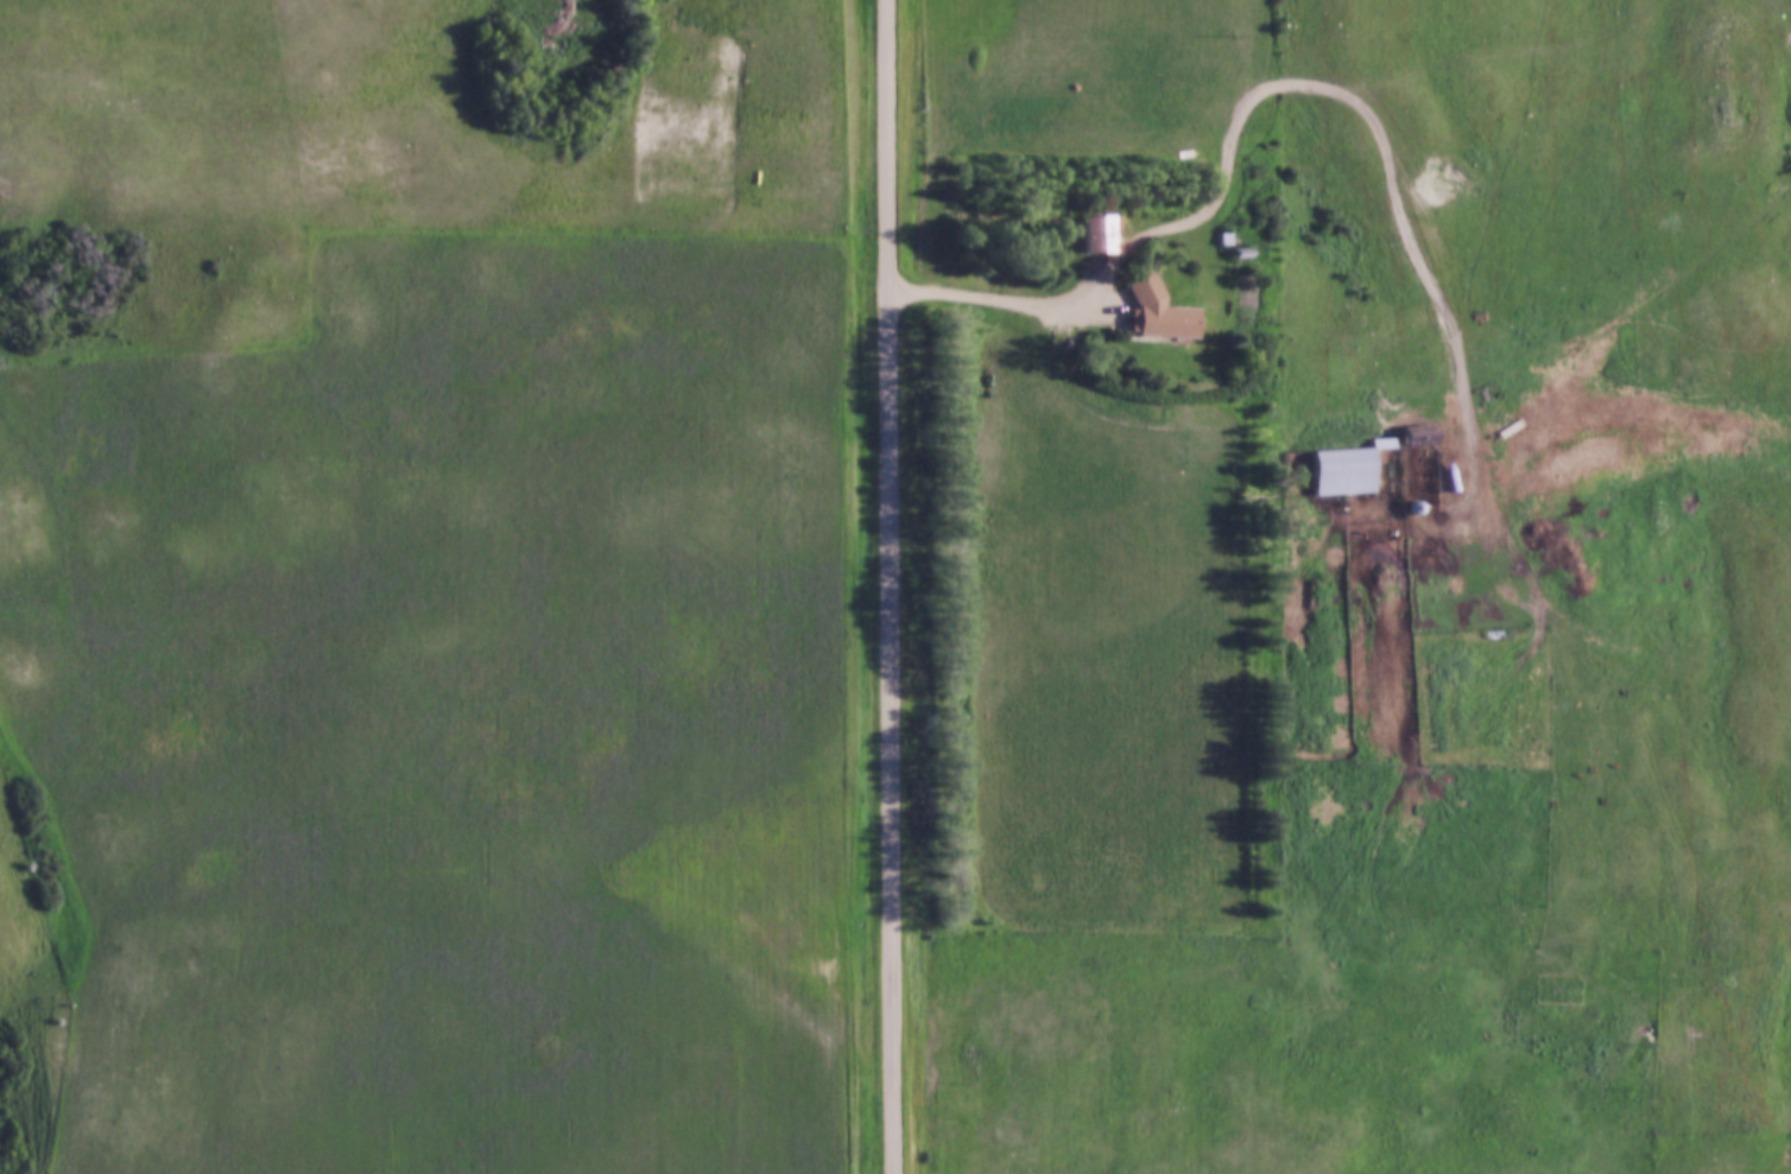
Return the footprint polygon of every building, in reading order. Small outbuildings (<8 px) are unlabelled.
[(1117,253),(1117,215),(1086,215),(1086,253),(1117,253)] [(1204,338),(1204,308),(1163,307),(1164,277),(1136,276),(1134,336),(1204,338)] [(1378,494),(1378,449),(1318,449),(1318,494),(1378,494)]
